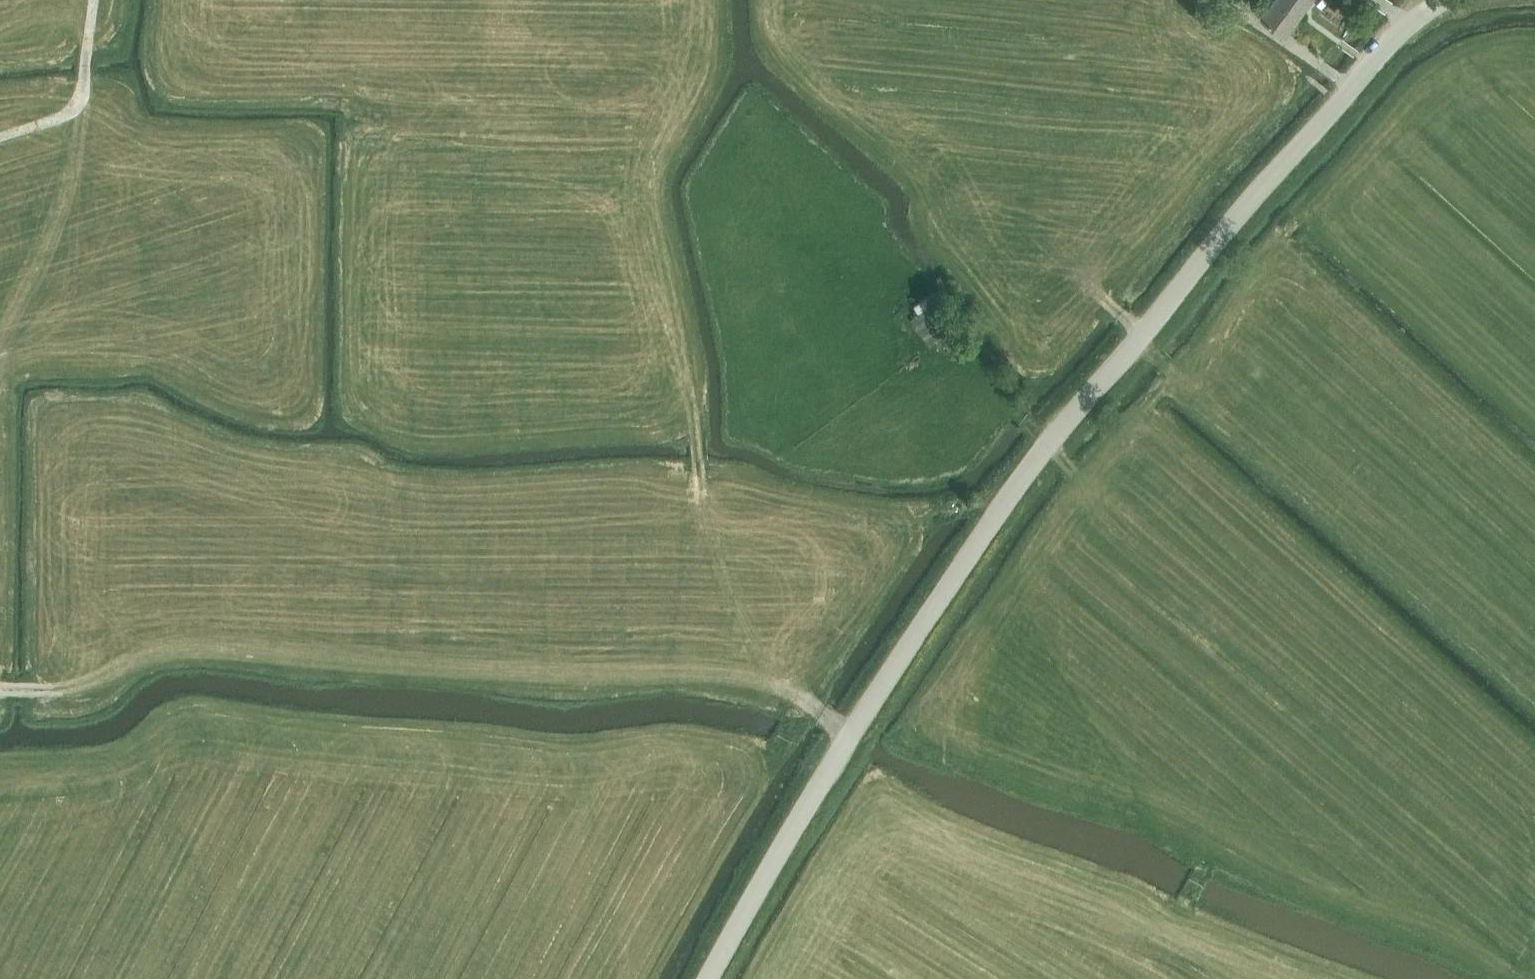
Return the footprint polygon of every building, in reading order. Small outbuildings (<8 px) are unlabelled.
[(1282,0),(1266,0),(1270,3),(1261,15),(1285,32),(1299,13),(1282,0)] [(1299,13),(1308,0),(1282,0),(1299,13)] [(943,296),(939,290),(913,305),(917,311),(943,296)] [(931,346),(955,328),(935,302),(911,319),(931,346)]
